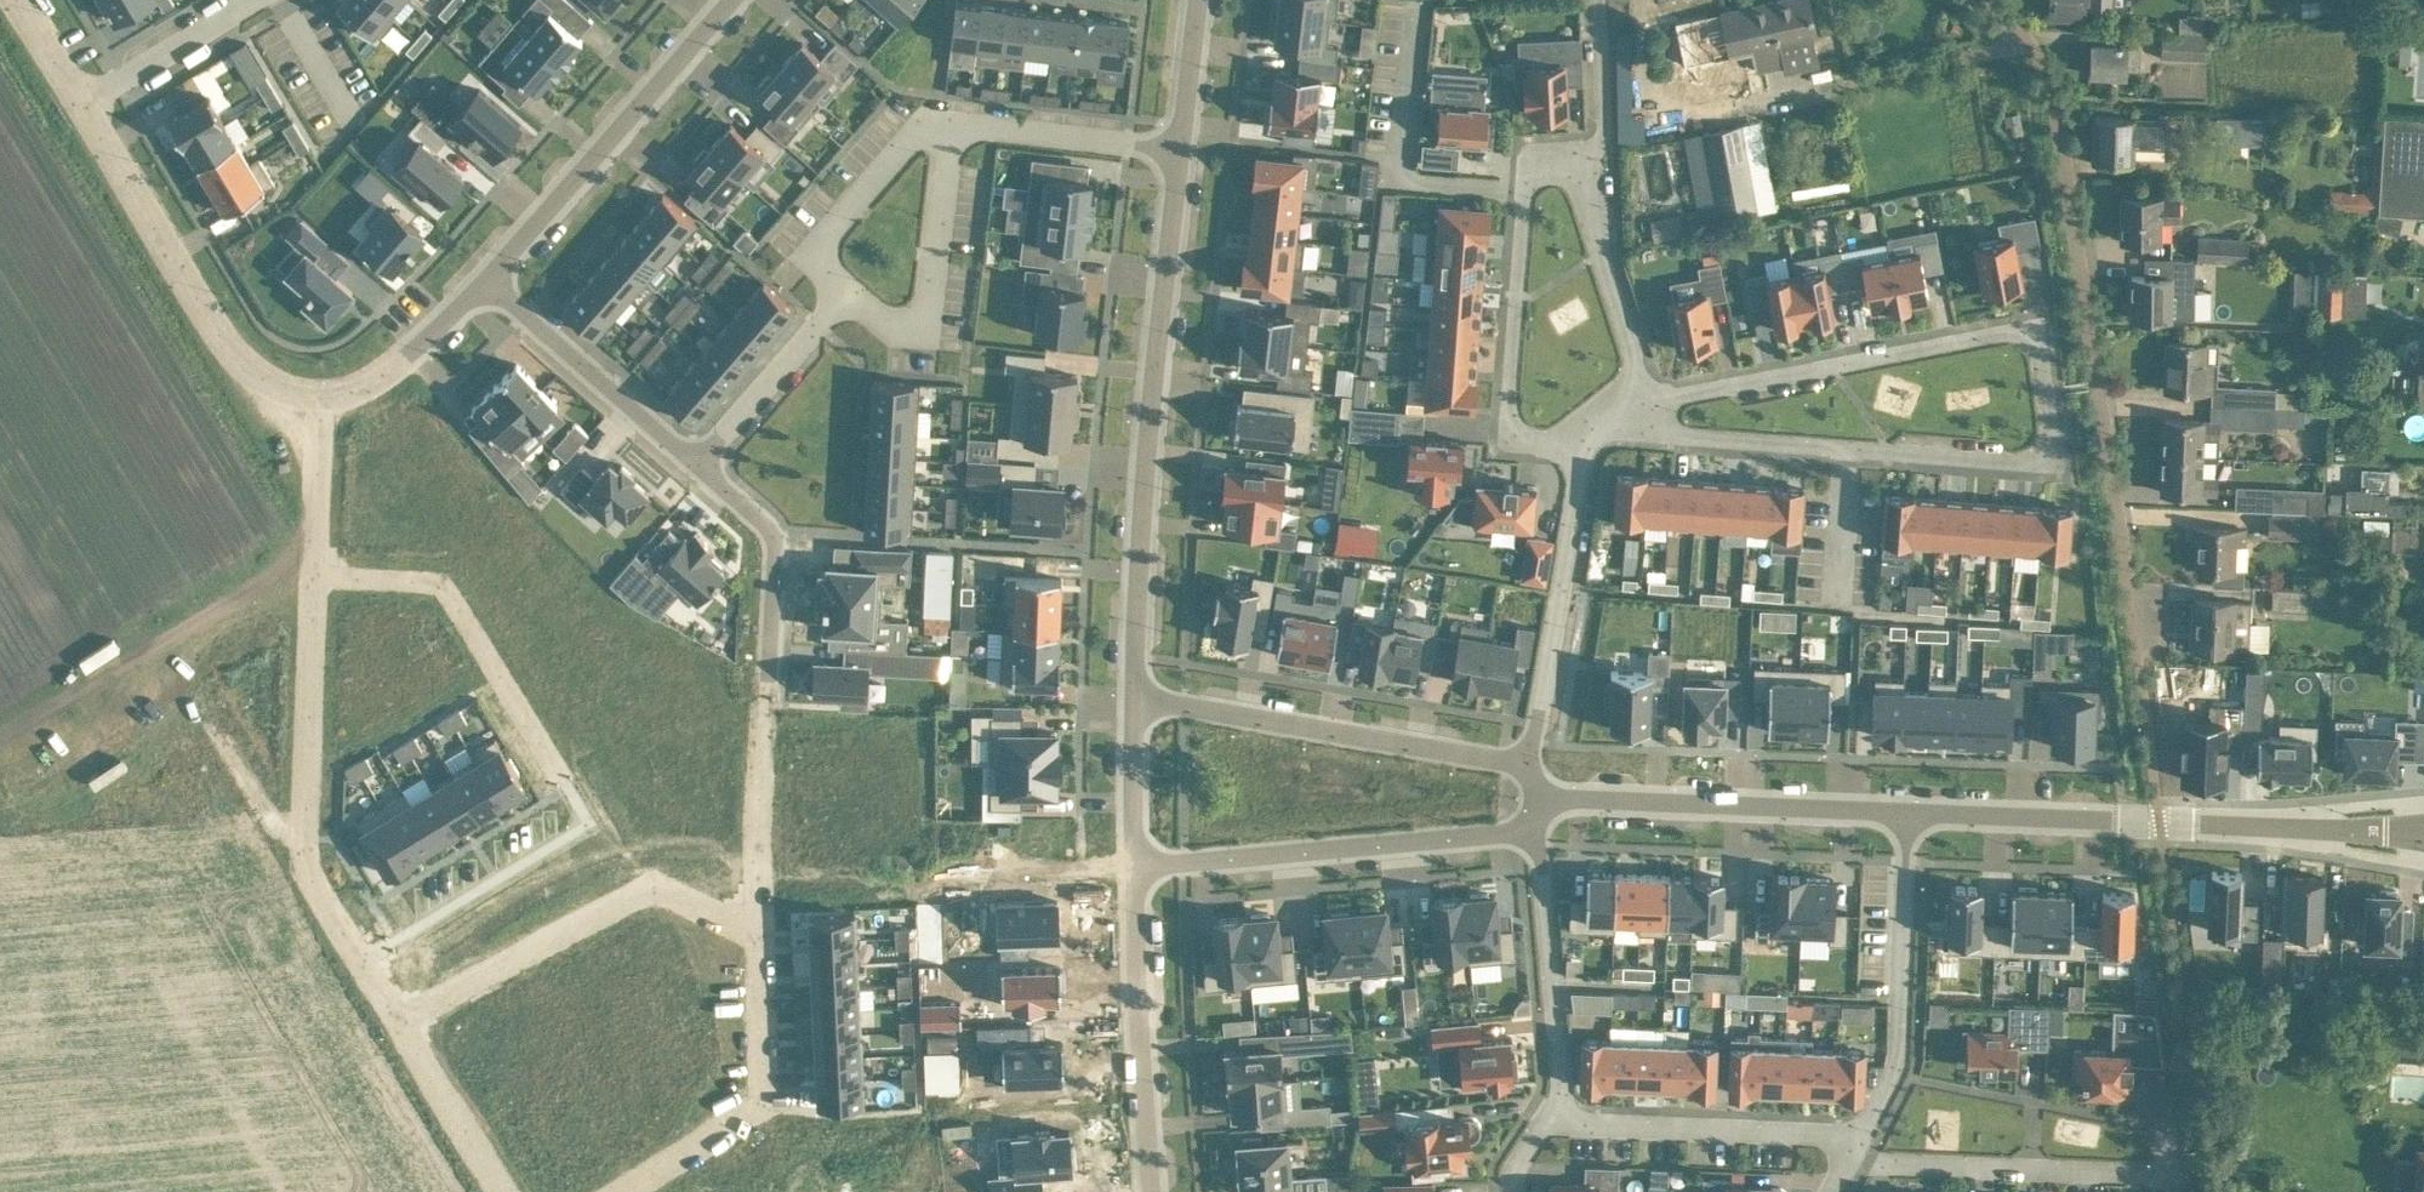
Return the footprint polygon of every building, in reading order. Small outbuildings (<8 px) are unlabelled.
[(100,6),(115,29),(163,0),(110,0),(100,6)] [(157,4),(164,17),(174,11),(167,0),(163,0),(157,4)] [(373,0),(341,0),(338,4),(376,37),(393,17),(388,13),(373,0)] [(388,13),(400,0),(373,0),(388,13)] [(439,11),(446,17),(456,6),(449,0),(448,0),(439,11)] [(563,14),(574,2),(572,0),(547,0),(563,14)] [(606,9),(614,0),(595,0),(606,9)] [(815,10),(830,23),(836,16),(840,12),(826,0),(824,0),(815,10)] [(878,7),(897,23),(917,0),(883,0),(878,7)] [(950,47),(976,50),(981,3),(957,0),(958,0),(956,0),(950,47)] [(1278,12),(1326,17),(1328,0),(1279,0),(1278,12)] [(1816,43),(1818,43),(1808,0),(1768,0),(1722,10),(1736,74),(1785,63),(1787,71),(1821,64),(1816,43)] [(2049,16),(2084,18),(2084,7),(2112,8),(2112,0),(2050,0),(2049,16)] [(2302,0),(2302,15),(2321,14),(2320,0),(2304,0),(2302,0)] [(2353,8),(2377,6),(2377,0),(2352,0),(2353,8)] [(1006,6),(981,3),(976,50),(977,50),(978,44),(1001,47),(1006,6)] [(1031,9),(1006,6),(1001,47),(1025,49),(1024,55),(1025,55),(1031,9)] [(549,9),(527,35),(564,67),(575,54),(572,51),(582,38),(549,9)] [(1055,12),(1031,9),(1025,55),(1050,58),(1055,12)] [(1722,10),(1660,24),(1665,47),(1667,55),(1669,67),(1685,63),(1689,85),(1736,74),(1722,10)] [(2178,14),(2177,31),(2201,32),(2202,12),(2186,11),(2186,14),(2178,14)] [(1075,55),(1080,13),(1079,13),(1079,15),(1055,12),(1050,58),(1051,58),(1052,53),(1075,55)] [(1278,12),(1275,39),(1308,43),(1306,58),(1342,62),(1344,45),(1323,43),(1326,17),(1278,12)] [(1081,13),(1080,13),(1075,55),(1098,58),(1098,64),(1099,64),(1104,18),(1080,15),(1081,13)] [(836,16),(830,23),(841,33),(847,25),(836,16)] [(1130,21),(1104,18),(1099,64),(1125,67),(1130,21)] [(527,35),(512,22),(479,60),(506,84),(517,72),(538,89),(548,77),(552,80),(564,67),(527,35)] [(425,26),(416,37),(423,44),(433,33),(425,26)] [(441,34),(449,41),(455,33),(447,26),(441,34)] [(1620,32),(1624,137),(1650,136),(1649,111),(1636,111),(1633,31),(1620,32)] [(2162,31),(2161,55),(2204,57),(2205,33),(2162,31)] [(855,32),(848,40),(859,49),(866,42),(855,32)] [(1524,55),(1514,55),(1515,76),(1524,75),(1526,107),(1538,106),(1539,112),(1567,111),(1566,82),(1583,81),(1580,36),(1562,37),(1562,46),(1548,46),(1549,63),(1529,64),(1529,59),(1524,55)] [(416,37),(406,48),(413,54),(423,44),(416,37)] [(782,64),(781,65),(813,94),(834,70),(843,79),(858,61),(835,41),(821,56),(803,40),(782,64)] [(2092,43),(2091,73),(2125,74),(2125,66),(2138,67),(2138,46),(2126,45),(2126,44),(2092,43)] [(1274,69),(1271,96),(1319,102),(1321,76),(1340,79),(1342,62),(1306,58),(1304,72),(1274,69)] [(759,90),(777,106),(763,122),(785,142),(818,104),(821,101),(813,94),(781,65),(759,90)] [(1485,90),(1485,70),(1439,69),(1439,77),(1452,77),(1452,89),(1485,90)] [(265,72),(255,78),(263,91),(273,85),(265,72)] [(434,79),(411,104),(422,114),(448,136),(455,143),(466,130),(494,154),(521,123),(479,86),(463,105),(434,79)] [(958,81),(957,91),(971,92),(972,83),(958,81)] [(982,84),(981,94),(995,95),(997,86),(982,84)] [(273,85),(263,91),(271,105),(281,99),(273,85)] [(997,86),(995,95),(1010,97),(1011,87),(997,86)] [(1031,90),(1030,99),(1045,101),(1046,92),(1031,90)] [(1046,92),(1045,101),(1059,103),(1060,93),(1046,92)] [(1424,144),(1423,162),(1456,164),(1458,146),(1454,146),(1455,138),(1491,141),(1492,122),(1488,121),(1489,107),(1469,105),(1470,94),(1446,92),(1445,103),(1440,103),(1438,137),(1441,137),(1440,145),(1424,144)] [(210,96),(172,119),(185,142),(224,119),(210,96)] [(1081,96),(1079,105),(1094,107),(1095,97),(1081,96)] [(1271,96),(1267,123),(1296,126),(1294,141),(1330,145),(1332,129),(1316,127),(1319,102),(1271,96)] [(1095,97),(1094,107),(1108,109),(1109,99),(1095,97)] [(2378,210),(2423,213),(2423,115),(2385,113),(2384,121),(2383,144),(2380,186),(2380,191),(2378,210)] [(420,138),(395,167),(422,191),(426,186),(441,199),(463,174),(436,150),(448,136),(422,114),(409,129),(420,138)] [(2095,116),(2093,159),(2132,160),(2132,146),(2164,148),(2165,137),(2165,119),(2133,118),(2133,117),(2095,116)] [(292,117),(282,123),(291,137),(300,131),(292,117)] [(2241,117),(2240,142),(2264,143),(2265,118),(2241,117)] [(224,119),(185,142),(199,164),(237,141),(224,119)] [(730,122),(709,146),(743,175),(764,151),(771,158),(781,147),(754,123),(744,134),(730,122)] [(1740,123),(1702,130),(1719,219),(1758,212),(1740,123)] [(300,131),(291,137),(298,150),(308,144),(300,131)] [(1354,136),(1353,147),(1364,148),(1366,137),(1354,136)] [(237,141),(199,164),(212,187),(251,163),(237,141)] [(699,181),(684,198),(714,223),(729,206),(721,200),(743,175),(709,146),(706,150),(702,146),(690,161),(693,164),(687,171),(699,181)] [(1303,159),(1257,153),(1254,180),(1300,186),(1303,159)] [(1032,156),(1026,208),(1093,214),(1095,197),(1090,196),(1092,180),(1062,176),(1064,160),(1032,156)] [(251,163),(212,187),(226,210),(275,181),(262,157),(251,163)] [(1362,159),(1358,192),(1375,194),(1379,161),(1362,159)] [(1300,186),(1254,180),(1254,181),(1258,182),(1255,207),(1297,212),(1300,186)] [(373,226),(360,240),(366,245),(392,268),(410,247),(413,250),(416,246),(413,243),(423,231),(420,229),(409,219),(419,208),(389,182),(380,193),(385,198),(380,204),(366,220),(373,226)] [(2329,188),(2328,207),(2378,210),(2380,191),(2371,191),(2329,188)] [(663,191),(645,211),(682,243),(699,223),(663,191)] [(2121,194),(2121,238),(2159,239),(2160,219),(2178,219),(2178,197),(2160,196),(2160,195),(2121,194)] [(1441,202),(1439,228),(1485,232),(1488,232),(1490,206),(1441,202)] [(1294,238),(1297,212),(1255,207),(1252,233),(1294,238)] [(1026,208),(1020,259),(1051,263),(1054,244),(1084,248),(1086,231),(1091,232),(1093,214),(1026,208)] [(1381,209),(1379,223),(1393,224),(1394,210),(1381,209)] [(682,243),(645,211),(628,231),(661,259),(664,262),(682,243)] [(1686,212),(1655,215),(1658,235),(1688,231),(1686,212)] [(2000,237),(1971,242),(1980,291),(2023,283),(2017,250),(2042,245),(2035,213),(1997,220),(2000,237)] [(2385,214),(2379,230),(2398,236),(2403,220),(2385,214)] [(306,249),(287,271),(309,291),(307,293),(310,295),(305,301),(308,305),(305,308),(320,321),(323,317),(327,320),(341,304),(344,308),(354,297),(350,293),(353,290),(335,275),(349,259),(302,218),(288,234),(306,249)] [(1379,223),(1376,248),(1391,249),(1393,224),(1379,223)] [(1360,227),(1359,240),(1370,241),(1371,228),(1360,227)] [(1428,227),(1426,251),(1483,256),(1485,232),(1439,228),(1428,227)] [(746,228),(735,241),(746,252),(758,239),(746,228)] [(661,259),(628,231),(613,248),(645,277),(661,259)] [(1294,238),(1252,233),(1249,258),(1245,257),(1244,259),(1302,265),(1305,239),(1294,238)] [(2199,236),(2198,258),(2246,261),(2246,258),(2259,258),(2260,240),(2247,239),(2199,236)] [(1919,251),(1891,257),(1900,306),(1902,304),(1911,302),(1911,300),(1928,297),(1923,270),(1943,266),(1938,239),(1917,243),(1919,251)] [(645,277),(613,248),(596,267),(629,295),(645,277)] [(1376,248),(1374,267),(1389,268),(1391,249),(1376,248)] [(712,249),(702,260),(709,267),(719,256),(712,249)] [(1438,253),(1426,252),(1424,276),(1481,281),(1483,256),(1438,253)] [(1352,253),(1352,267),(1365,268),(1366,255),(1352,253)] [(1862,254),(1842,258),(1847,285),(1865,281),(1871,308),(1888,305),(1888,306),(1898,305),(1900,306),(1891,257),(1863,262),(1862,254)] [(1802,273),(1795,275),(1804,321),(1810,320),(1810,321),(1814,321),(1818,325),(1828,323),(1830,318),(1834,317),(1828,288),(1847,285),(1842,258),(1823,261),(1824,267),(1802,272),(1802,273)] [(1291,264),(1244,259),(1241,285),(1287,291),(1291,264)] [(702,260),(692,271),(700,278),(709,267),(702,260)] [(1720,260),(1698,264),(1703,291),(1670,296),(1680,347),(1717,341),(1709,300),(1727,296),(1720,260)] [(725,261),(715,272),(723,279),(732,268),(725,261)] [(1060,269),(1026,265),(1022,299),(1039,301),(1035,332),(1079,337),(1079,334),(1084,335),(1086,311),(1082,311),(1084,289),(1058,286),(1060,269)] [(629,295),(596,267),(581,285),(614,313),(629,295)] [(2317,267),(2315,309),(2343,310),(2345,269),(2317,267)] [(715,272),(705,283),(713,290),(723,279),(715,272)] [(1804,321),(1795,275),(1788,276),(1788,274),(1766,278),(1765,272),(1745,276),(1751,303),(1770,300),(1776,328),(1799,324),(1799,322),(1804,321)] [(2195,275),(2131,274),(2131,316),(2194,316),(2195,275)] [(1481,281),(1436,277),(1434,302),(1480,306),(1481,281)] [(1350,279),(1347,305),(1362,306),(1365,281),(1350,279)] [(795,307),(764,280),(747,300),(778,327),(795,307)] [(1372,284),(1371,297),(1387,298),(1388,286),(1372,284)] [(614,313),(581,285),(563,305),(599,337),(617,316),(614,313)] [(684,291),(674,302),(682,309),(692,298),(684,291)] [(692,298),(682,309),(690,316),(700,305),(692,298)] [(1240,335),(1240,336),(1308,344),(1310,319),(1319,320),(1321,301),(1287,298),(1285,312),(1246,307),(1243,335),(1240,335)] [(778,327),(747,300),(731,319),(761,345),(778,327)] [(674,302),(664,313),(672,320),(682,309),(674,302)] [(1480,306),(1434,302),(1432,327),(1478,331),(1480,306)] [(1370,305),(1368,322),(1385,323),(1387,306),(1370,305)] [(682,309),(673,320),(680,327),(690,316),(682,309)] [(1743,309),(1732,311),(1735,324),(1745,322),(1743,309)] [(761,345),(731,319),(714,337),(745,364),(761,345)] [(1368,322),(1366,338),(1384,340),(1385,323),(1368,322)] [(646,324),(636,335),(644,341),(654,330),(646,324)] [(1478,331),(1432,327),(1430,351),(1476,355),(1478,331)] [(636,335),(627,346),(635,352),(644,341),(636,335)] [(660,335),(650,346),(658,353),(667,342),(660,335)] [(1240,336),(1237,365),(1279,370),(1277,384),(1311,388),(1313,370),(1305,369),(1308,344),(1240,336)] [(745,364),(714,337),(698,356),(729,383),(745,364)] [(2167,340),(2165,388),(2214,390),(2213,402),(2244,403),(2274,404),(2300,404),(2301,396),(2300,396),(2284,395),(2284,386),(2217,384),(2214,383),(2214,375),(2205,375),(2206,341),(2167,340)] [(650,346),(640,358),(648,364),(658,353),(650,346)] [(1337,349),(1336,362),(1353,363),(1354,350),(1337,349)] [(1045,354),(1008,350),(1006,367),(1017,368),(1014,401),(1073,407),(1077,374),(1043,371),(1045,354)] [(1476,355),(1430,351),(1428,376),(1476,380),(1476,379),(1474,379),(1476,355)] [(1364,354),(1362,371),(1378,373),(1380,356),(1364,354)] [(729,383),(698,356),(682,374),(713,401),(729,383)] [(496,382),(495,382),(535,425),(535,424),(557,404),(518,362),(496,382)] [(713,401),(682,374),(665,394),(695,421),(713,401)] [(1476,380),(1428,376),(1426,402),(1474,406),(1476,380)] [(921,381),(873,378),(871,405),(919,407),(921,381)] [(1337,379),(1336,391),(1352,393),(1354,381),(1337,379)] [(495,385),(473,406),(496,430),(482,443),(508,474),(522,461),(524,459),(511,445),(532,425),(533,426),(535,425),(495,382),(494,384),(495,385)] [(1355,387),(1353,401),(1369,403),(1370,389),(1355,387)] [(1231,417),(1230,432),(1234,433),(1234,436),(1292,443),(1294,426),(1309,427),(1313,395),(1269,389),(1267,405),(1238,401),(1236,418),(1231,417)] [(2350,391),(2350,405),(2367,405),(2368,392),(2350,391)] [(2301,396),(2300,404),(2304,404),(2309,405),(2310,392),(2301,392),(2301,396)] [(953,394),(952,409),(962,410),(963,395),(953,394)] [(1341,399),(1339,419),(1350,421),(1350,414),(1351,405),(1351,400),(1341,399)] [(1073,407),(1014,401),(1010,435),(1000,434),(998,451),(1035,454),(1037,437),(1070,440),(1073,407)] [(2244,403),(2244,426),(2277,427),(2277,423),(2304,424),(2304,419),(2304,404),(2300,404),(2274,404),(2244,403)] [(919,407),(871,405),(870,429),(918,432),(919,407)] [(1399,408),(1351,405),(1350,414),(1350,421),(1349,435),(1397,439),(1399,408)] [(952,409),(951,424),(961,424),(962,410),(952,409)] [(2162,453),(2208,455),(2209,435),(2221,436),(2221,418),(2210,418),(2210,420),(2164,417),(2162,453)] [(575,421),(567,429),(581,441),(589,432),(575,421)] [(916,456),(918,432),(870,429),(868,454),(916,456)] [(1435,495),(1449,496),(1449,493),(1453,493),(1454,477),(1450,476),(1450,472),(1460,473),(1463,439),(1447,438),(1447,437),(1440,436),(1440,438),(1432,437),(1432,435),(1426,435),(1426,437),(1410,435),(1407,469),(1417,470),(1415,493),(1429,494),(1429,496),(1435,497),(1435,495)] [(957,444),(956,459),(966,459),(967,445),(957,444)] [(2162,453),(2161,490),(2207,491),(2206,494),(2218,494),(2218,477),(2207,477),(2208,455),(2162,453)] [(916,456),(868,454),(867,479),(915,481),(916,456)] [(1296,458),(1259,454),(1258,469),(1228,465),(1225,494),(1272,499),(1275,473),(1294,475),(1296,458)] [(968,456),(966,477),(1000,480),(1000,483),(1014,485),(1012,522),(1047,525),(1047,527),(1062,528),(1063,505),(1062,505),(1063,484),(1036,482),(1038,461),(968,456)] [(956,459),(955,473),(966,474),(966,459),(956,459)] [(581,464),(560,487),(578,502),(583,495),(607,517),(616,506),(627,516),(649,491),(631,476),(634,473),(622,463),(618,467),(610,460),(596,477),(581,464)] [(522,461),(508,474),(530,500),(545,486),(522,461)] [(1324,479),(1321,505),(1339,507),(1342,481),(1344,464),(1327,462),(1324,479)] [(2328,499),(2328,509),(2344,510),(2388,512),(2388,511),(2408,512),(2408,501),(2389,500),(2390,487),(2389,487),(2390,468),(2361,467),(2361,486),(2346,485),(2345,500),(2340,500),(2328,499)] [(1645,474),(1618,472),(1615,517),(1642,519),(1645,474)] [(1672,477),(1645,474),(1642,519),(1668,521),(1672,477)] [(1695,523),(1698,479),(1672,477),(1668,521),(1695,523)] [(913,506),(915,481),(867,479),(865,503),(913,506)] [(1464,493),(1445,517),(1475,519),(1475,526),(1531,530),(1536,487),(1518,485),(1518,480),(1507,479),(1506,480),(1505,480),(1504,481),(1504,482),(1503,483),(1503,484),(1503,487),(1477,485),(1477,494),(1464,493)] [(1724,481),(1698,479),(1695,523),(1721,525),(1724,481)] [(1750,483),(1724,481),(1721,525),(1747,527),(1750,483)] [(1776,485),(1750,483),(1747,527),(1773,529),(1776,485)] [(1804,487),(1776,485),(1773,529),(1800,531),(1804,487)] [(2237,508),(2273,509),(2324,511),(2325,494),(2274,492),(2274,487),(2238,486),(2237,508)] [(947,493),(946,508),(956,508),(957,494),(947,493)] [(1882,551),(1909,553),(1910,540),(1914,495),(1886,493),(1882,551)] [(1272,499),(1225,494),(1222,522),(1251,526),(1249,541),(1285,545),(1287,530),(1269,528),(1272,499)] [(1940,497),(1914,495),(1910,540),(1937,542),(1940,497)] [(1966,499),(1940,497),(1937,542),(1963,544),(1966,499)] [(1989,546),(1992,501),(1966,499),(1963,544),(1989,546)] [(2018,503),(1992,501),(1989,546),(2014,548),(2018,503)] [(912,532),(913,506),(865,503),(864,529),(912,532)] [(2044,505),(2018,503),(2014,548),(2041,550),(2044,505)] [(2044,505),(2041,550),(2068,552),(2072,508),(2044,505)] [(946,508),(945,522),(956,523),(956,508),(946,508)] [(2324,516),(2324,511),(2273,509),(2273,514),(2269,514),(2268,533),(2316,535),(2317,516),(2324,516)] [(1339,519),(1334,552),(1348,554),(1353,521),(1339,519)] [(2246,528),(2218,527),(2194,526),(2193,535),(2198,535),(2197,568),(2213,569),(2212,583),(2243,585),(2244,569),(2236,569),(2237,543),(2246,544),(2246,528)] [(636,552),(610,581),(630,600),(656,615),(682,586),(698,601),(715,582),(716,583),(719,579),(718,578),(724,571),(720,568),(722,565),(708,552),(714,546),(700,534),(693,542),(685,535),(682,539),(670,528),(643,558),(636,552)] [(1529,535),(1522,577),(1545,581),(1552,539),(1529,535)] [(1300,537),(1298,547),(1307,549),(1318,550),(1320,540),(1300,537)] [(821,569),(819,596),(892,600),(893,580),(910,581),(912,552),(912,547),(854,544),(853,564),(829,562),(828,570),(821,569)] [(1625,544),(1624,566),(1636,566),(1637,545),(1625,544)] [(955,631),(958,548),(929,547),(927,630),(955,631)] [(1307,549),(1305,563),(1319,565),(1321,551),(1318,550),(1307,549)] [(1345,570),(1340,599),(1355,601),(1360,573),(1345,570)] [(1218,589),(1213,614),(1221,615),(1217,638),(1248,643),(1254,608),(1268,611),(1274,577),(1253,573),(1252,585),(1227,580),(1225,590),(1218,589)] [(1005,574),(1004,602),(1015,602),(1060,604),(1061,576),(1005,574)] [(1638,578),(1623,576),(1623,586),(1637,587),(1638,578)] [(1663,589),(1664,580),(1649,578),(1649,588),(1663,589)] [(1678,581),(1664,580),(1663,589),(1678,590),(1678,581)] [(962,584),(961,600),(973,600),(974,584),(962,584)] [(2272,586),(2272,608),(2313,609),(2313,605),(2327,605),(2328,589),(2312,588),(2291,587),(2272,586)] [(1277,587),(1271,621),(1281,622),(1276,653),(1303,657),(1313,600),(1305,598),(1294,597),(1295,590),(1277,587)] [(1768,588),(1754,587),(1753,596),(1768,597),(1768,588)] [(1783,589),(1768,588),(1768,597),(1782,598),(1783,589)] [(1716,591),(1701,590),(1700,599),(1715,601),(1716,591)] [(1730,592),(1716,591),(1715,601),(1729,602),(1730,592)] [(819,596),(819,597),(824,597),(823,605),(826,605),(825,627),(849,629),(848,646),(906,649),(908,618),(898,618),(899,600),(892,600),(819,596)] [(2193,646),(2217,647),(2232,648),(2232,647),(2249,648),(2251,600),(2234,599),(2195,597),(2193,646)] [(1932,600),(1917,599),(1917,609),(1931,610),(1932,600)] [(961,600),(961,613),(974,613),(975,600),(973,600),(961,600)] [(1313,600),(1303,657),(1330,662),(1340,604),(1313,600)] [(1946,602),(1932,600),(1931,610),(1946,611),(1946,602)] [(1015,602),(1014,627),(1059,629),(1060,604),(1015,602)] [(1983,614),(1984,604),(1970,603),(1969,613),(1983,614)] [(1999,606),(1984,604),(1983,614),(1998,615),(1999,606)] [(1778,610),(1777,629),(1795,630),(1796,611),(1778,610)] [(1353,617),(1348,645),(1362,648),(1359,667),(1386,672),(1397,613),(1395,612),(1393,624),(1353,617)] [(1397,613),(1386,672),(1387,672),(1387,670),(1389,670),(1388,675),(1400,677),(1401,673),(1414,675),(1417,657),(1431,659),(1438,620),(1397,613)] [(2036,616),(2021,615),(2020,624),(2035,625),(2036,616)] [(2050,617),(2036,616),(2035,625),(2050,626),(2050,617)] [(1480,683),(1488,637),(1490,625),(1452,619),(1449,634),(1459,636),(1452,678),(1480,683)] [(1891,622),(1890,634),(1906,635),(1906,624),(1907,623),(1891,622)] [(1968,622),(1968,634),(1985,635),(1985,623),(1968,622)] [(1514,642),(1488,637),(1480,683),(1508,688),(1513,659),(1528,662),(1534,626),(1518,623),(1514,642)] [(1985,623),(1985,635),(2000,635),(2000,623),(1985,623)] [(1916,625),(1916,637),(1932,638),(1933,625),(1916,625)] [(1933,625),(1932,638),(1947,638),(1948,626),(1933,625)] [(1003,626),(1002,653),(1058,655),(1059,629),(1014,627),(1003,626)] [(2035,628),(2033,667),(2050,667),(2050,648),(2070,648),(2071,629),(2035,628)] [(952,637),(952,652),(963,652),(968,652),(968,638),(952,637)] [(816,661),(814,695),(842,697),(841,703),(866,705),(868,669),(940,673),(940,674),(941,675),(942,651),(906,649),(848,646),(844,645),(844,647),(846,647),(845,662),(816,661)] [(1606,679),(1605,701),(1612,702),(1611,725),(1648,726),(1650,684),(1667,684),(1669,650),(1649,650),(1649,670),(1613,668),(1612,680),(1606,679)] [(952,652),(951,667),(962,667),(963,652),(952,652)] [(1002,653),(1001,681),(1059,684),(1060,655),(1058,655),(1002,653)] [(1754,664),(1753,696),(1769,696),(1767,729),(1798,730),(1800,666),(1754,664)] [(2220,664),(2219,688),(2245,689),(2246,665),(2220,664)] [(1800,666),(1798,730),(1803,730),(1803,734),(1821,734),(1821,731),(1828,731),(1829,699),(1845,699),(1846,668),(1800,666)] [(1687,672),(1685,723),(1687,723),(1687,729),(1707,730),(1707,724),(1723,724),(1724,705),(1739,706),(1740,674),(1687,672)] [(1982,693),(1980,740),(1981,740),(2009,741),(2010,708),(2031,709),(2032,673),(2012,672),(2011,682),(1984,681),(1981,681),(1981,692),(1982,693)] [(1875,677),(1873,733),(1885,734),(1885,736),(1900,736),(1903,737),(1903,734),(1902,734),(1904,689),(1905,689),(1905,678),(1902,678),(1875,677)] [(2414,689),(2423,689),(2423,678),(2414,678),(2414,689)] [(1930,690),(1928,735),(1953,736),(1953,738),(1954,739),(1956,680),(1929,679),(1928,690),(1930,690)] [(1956,680),(1954,739),(1980,740),(1982,693),(1981,692),(1957,691),(1958,680),(1956,680)] [(2038,686),(2038,715),(2054,715),(2054,744),(2092,746),(2093,716),(2099,716),(2100,688),(2038,686)] [(1904,689),(1902,734),(1903,734),(1928,735),(1930,690),(1928,690),(1905,689),(1904,689)] [(2180,737),(2180,756),(2184,756),(2183,776),(2223,778),(2224,758),(2227,758),(2228,739),(2243,740),(2245,703),(2209,702),(2208,719),(2185,718),(2184,738),(2180,737)] [(459,707),(449,713),(457,727),(467,720),(459,707)] [(449,713),(439,719),(447,733),(457,727),(449,713)] [(991,714),(991,762),(1058,763),(1059,747),(1056,747),(1056,730),(1022,730),(1022,714),(991,714)] [(2336,717),(2335,751),(2345,752),(2344,771),(2374,772),(2374,777),(2389,778),(2389,773),(2394,773),(2395,756),(2415,757),(2416,718),(2395,717),(2395,732),(2362,730),(2363,718),(2336,717)] [(2258,733),(2256,772),(2261,772),(2261,775),(2279,776),(2279,773),(2310,774),(2311,754),(2315,755),(2317,722),(2280,721),(2279,734),(2258,733)] [(415,734),(404,741),(412,754),(423,748),(415,734)] [(495,737),(472,751),(502,800),(525,786),(517,773),(520,771),(511,756),(507,756),(495,737)] [(404,741),(394,747),(402,760),(412,754),(404,741)] [(474,756),(452,769),(479,814),(502,800),(472,751),(471,751),(474,756)] [(366,755),(355,761),(364,775),(374,769),(366,755)] [(355,761),(345,767),(353,781),(364,775),(355,761)] [(991,789),(990,806),(1037,805),(1037,791),(1056,791),(1056,775),(1058,775),(1058,763),(1002,763),(1002,789),(991,789)] [(454,775),(433,788),(457,828),(479,814),(452,769),(451,770),(454,775)] [(406,791),(404,792),(434,841),(457,828),(433,788),(412,801),(406,791)] [(404,792),(382,805),(414,857),(415,857),(413,854),(434,841),(404,792)] [(382,805),(357,820),(389,872),(414,857),(382,805)] [(2212,869),(2210,927),(2237,928),(2237,936),(2257,936),(2258,900),(2240,899),(2241,870),(2212,869)] [(1571,897),(1569,928),(1614,930),(1616,872),(1587,871),(1586,897),(1571,897)] [(1616,872),(1614,930),(1615,930),(1615,924),(1622,924),(1639,925),(1639,931),(1640,931),(1642,873),(1616,872)] [(1642,873),(1640,931),(1666,932),(1668,874),(1642,873)] [(1756,907),(1755,938),(1772,939),(1772,933),(1801,934),(1803,875),(1773,873),(1771,907),(1756,907)] [(1668,874),(1666,932),(1667,932),(1668,920),(1692,921),(1691,933),(1692,933),(1695,874),(1694,874),(1693,875),(1692,875),(1668,874)] [(1695,874),(1692,933),(1737,935),(1738,903),(1722,903),(1724,875),(1695,874)] [(1803,875),(1801,934),(1829,935),(1829,941),(1847,942),(1848,910),(1832,910),(1833,877),(1804,876),(1804,875),(1803,875)] [(2299,875),(2297,930),(2330,932),(2332,876),(2299,875)] [(1946,902),(1946,920),(1949,920),(1948,949),(1995,951),(1996,920),(1981,919),(1982,885),(1950,884),(1950,902),(1946,902)] [(1996,920),(1995,951),(2040,953),(2042,889),(2037,889),(2037,886),(2019,885),(2019,888),(2012,888),(2011,921),(1996,920)] [(2368,891),(2366,942),(2397,943),(2396,955),(2411,955),(2412,930),(2398,929),(2399,893),(2396,893),(2396,888),(2380,888),(2380,892),(2368,891)] [(2042,889),(2040,953),(2084,955),(2085,955),(2087,924),(2071,923),(2073,891),(2042,889)] [(2087,924),(2085,955),(2132,957),(2133,928),(2136,928),(2137,909),(2134,909),(2135,891),(2103,890),(2102,924),(2087,924)] [(1470,896),(1465,896),(1471,962),(1516,957),(1513,926),(1512,926),(1498,927),(1496,912),(1495,894),(1489,894),(1489,891),(1470,893),(1470,896)] [(1423,936),(1422,936),(1425,967),(1442,966),(1442,960),(1469,957),(1469,962),(1471,962),(1465,896),(1462,897),(1462,895),(1434,898),(1436,919),(1437,935),(1423,936)] [(1058,902),(998,904),(1000,959),(1029,958),(1029,940),(1059,939),(1058,902)] [(1361,909),(1355,910),(1361,973),(1407,969),(1404,938),(1403,938),(1388,940),(1387,924),(1385,907),(1379,908),(1379,905),(1360,906),(1361,909)] [(1314,946),(1312,947),(1315,977),(1361,973),(1355,910),(1325,913),(1327,930),(1328,945),(1314,946)] [(1251,916),(1245,917),(1252,983),(1253,983),(1253,982),(1297,977),(1294,946),(1293,946),(1279,948),(1277,932),(1276,914),(1270,914),(1269,911),(1251,913),(1251,916)] [(855,912),(810,914),(811,939),(856,937),(855,912)] [(1204,956),(1203,956),(1206,987),(1252,983),(1245,917),(1243,917),(1243,915),(1215,918),(1217,939),(1218,955),(1204,956)] [(909,924),(895,924),(896,935),(909,934),(909,924)] [(909,934),(896,935),(896,945),(910,944),(909,934)] [(2264,935),(2262,975),(2283,976),(2285,936),(2264,935)] [(856,937),(811,939),(812,962),(857,960),(856,937)] [(918,940),(918,962),(940,961),(939,939),(918,940)] [(1709,970),(1709,987),(1725,988),(1741,989),(1742,951),(1722,950),(1721,970),(1709,970)] [(1867,975),(1882,975),(1883,951),(1865,950),(1863,987),(1867,987),(1867,975)] [(857,960),(812,962),(813,985),(858,983),(857,960)] [(1623,964),(1623,976),(1638,976),(1639,964),(1623,964)] [(1639,964),(1638,976),(1654,977),(1655,965),(1639,964)] [(1005,1005),(991,1006),(991,1023),(1025,1021),(1024,1004),(1054,1003),(1052,967),(1004,969),(1005,1005)] [(911,970),(897,971),(898,981),(912,981),(911,970)] [(1674,973),(1673,985),(1674,985),(1689,986),(1689,974),(1674,973)] [(912,981),(898,981),(898,992),(912,991),(912,981)] [(2070,982),(2069,1005),(2083,1005),(2084,982),(2070,982)] [(858,983),(813,985),(814,1009),(859,1007),(858,983)] [(1416,983),(1402,984),(1404,1003),(1418,1002),(1416,983)] [(1674,985),(1674,999),(1688,1000),(1689,986),(1674,985)] [(1709,987),(1708,998),(1725,999),(1725,988),(1709,987)] [(1612,991),(1571,989),(1574,1009),(1611,1010),(1612,1004),(1612,991)] [(1746,989),(1745,1004),(1760,1004),(1760,990),(1746,989)] [(1760,990),(1760,1004),(1774,1005),(1775,990),(1760,990)] [(1612,991),(1612,1004),(1638,1005),(1638,992),(1612,991)] [(1638,992),(1638,1005),(1655,1006),(1655,992),(1638,992)] [(1523,995),(1515,1005),(1515,1011),(1530,1010),(1529,995),(1523,995)] [(2136,995),(2136,1008),(2155,1009),(2155,995),(2136,995)] [(959,999),(920,1001),(922,1025),(962,1023),(961,1000),(959,1000),(959,999)] [(1801,999),(1801,1014),(1813,1015),(1813,1000),(1801,999)] [(1813,1000),(1813,1015),(1827,1015),(1827,1000),(1813,1000)] [(1841,1001),(1840,1018),(1854,1018),(1854,1002),(1841,1001)] [(1993,1067),(1993,1073),(2016,1074),(2017,1045),(2047,1046),(2049,1005),(2009,1003),(2008,1031),(1964,1029),(1963,1052),(1966,1052),(1966,1063),(1979,1063),(1979,1066),(1993,1067)] [(859,1007),(814,1009),(815,1032),(860,1030),(859,1007)] [(2090,1095),(2111,1096),(2111,1091),(2117,1092),(2117,1082),(2127,1082),(2127,1073),(2130,1073),(2130,1061),(2163,1063),(2155,1009),(2136,1008),(2127,1008),(2126,1030),(2113,1030),(2112,1049),(2074,1048),(2073,1074),(2082,1075),(2082,1079),(2084,1079),(2083,1090),(2090,1090),(2090,1095)] [(1310,1013),(1311,1027),(1328,1025),(1327,1011),(1310,1013)] [(1310,1013),(1289,1014),(1290,1028),(1311,1027),(1310,1013)] [(1254,1015),(1239,1016),(1240,1030),(1255,1029),(1254,1015)] [(913,1017),(900,1017),(900,1028),(914,1027),(913,1017)] [(1478,1019),(1433,1023),(1435,1043),(1437,1043),(1438,1060),(1462,1058),(1464,1082),(1488,1080),(1488,1083),(1509,1081),(1508,1078),(1513,1078),(1513,1074),(1518,1074),(1516,1057),(1511,1058),(1509,1037),(1480,1040),(1478,1019)] [(1025,1021),(991,1023),(992,1040),(1006,1039),(1008,1075),(1056,1074),(1055,1037),(1026,1038),(1025,1021)] [(1403,1023),(1383,1025),(1384,1035),(1404,1033),(1403,1023)] [(936,1024),(922,1025),(923,1057),(937,1056),(936,1024)] [(914,1027),(900,1028),(901,1038),(915,1037),(914,1027)] [(1266,1047),(1226,1049),(1229,1083),(1282,1079),(1280,1050),(1353,1044),(1351,1027),(1266,1031),(1266,1047)] [(860,1030),(815,1032),(816,1055),(862,1053),(860,1030)] [(1729,1090),(1758,1091),(1758,1088),(1757,1088),(1759,1035),(1760,1035),(1760,1030),(1748,1030),(1748,1036),(1731,1036),(1729,1090)] [(2393,1030),(2391,1052),(2417,1054),(2419,1032),(2393,1030)] [(1757,1088),(1758,1088),(1783,1089),(1785,1036),(1760,1035),(1759,1035),(1757,1088)] [(1812,1037),(1785,1036),(1783,1089),(1809,1090),(1811,1047),(1812,1047),(1812,1037)] [(1715,1090),(1717,1038),(1688,1037),(1688,1042),(1689,1042),(1687,1086),(1686,1086),(1686,1088),(1715,1090)] [(1608,1082),(1610,1039),(1583,1038),(1581,1084),(1610,1085),(1610,1082),(1608,1082)] [(1635,1083),(1636,1040),(1610,1039),(1608,1082),(1610,1082),(1635,1083)] [(1636,1040),(1635,1083),(1661,1084),(1663,1041),(1636,1040)] [(1688,1042),(1663,1041),(1661,1084),(1661,1085),(1687,1085),(1689,1042),(1688,1042)] [(1836,1091),(1837,1048),(1812,1047),(1811,1047),(1809,1090),(1834,1091),(1836,1091)] [(1865,1049),(1837,1048),(1836,1091),(1834,1091),(1834,1093),(1863,1094),(1865,1049)] [(862,1053),(816,1055),(817,1078),(863,1076),(862,1053)] [(1370,1057),(1354,1058),(1357,1089),(1374,1088),(1370,1057)] [(916,1063),(902,1064),(903,1074),(916,1074),(916,1063)] [(916,1074),(903,1074),(903,1085),(917,1084),(916,1074)] [(863,1076),(817,1078),(819,1103),(864,1101),(863,1076)] [(1282,1079),(1229,1083),(1230,1099),(1232,1099),(1233,1112),(1285,1108),(1282,1079)] [(1330,1102),(1292,1104),(1293,1124),(1332,1121),(1330,1102)] [(1413,1158),(1415,1176),(1444,1173),(1443,1164),(1465,1162),(1464,1147),(1471,1146),(1470,1138),(1474,1137),(1478,1134),(1480,1132),(1481,1127),(1481,1123),(1480,1121),(1478,1118),(1476,1116),(1473,1114),(1469,1113),(1454,1115),(1455,1118),(1440,1119),(1440,1116),(1425,1117),(1424,1103),(1394,1106),(1397,1136),(1406,1136),(1408,1158),(1413,1158)] [(1372,1108),(1361,1109),(1362,1124),(1373,1123),(1372,1108)] [(991,1176),(992,1191),(1043,1191),(1041,1170),(1072,1167),(1072,1163),(1076,1163),(1075,1143),(1071,1143),(1069,1129),(1053,1130),(1052,1127),(1033,1129),(1034,1132),(1014,1133),(1016,1156),(1000,1157),(1001,1175),(991,1176)] [(1325,1173),(1289,1176),(1287,1139),(1263,1140),(1262,1135),(1242,1136),(1242,1142),(1238,1142),(1240,1161),(1237,1161),(1238,1176),(1241,1175),(1242,1191),(1260,1191),(1272,1191),(1326,1191),(1325,1173)] [(2393,1191),(2408,1191),(2423,1191),(2423,1146),(2421,1146),(2420,1148),(2414,1147),(2414,1157),(2396,1156),(2393,1191)] [(1550,1191),(1618,1191),(1618,1187),(1619,1164),(1585,1163),(1585,1184),(1554,1182),(1554,1186),(1550,1186),(1550,1191)] [(1651,1166),(1650,1183),(1669,1183),(1669,1166),(1651,1166)] [(1706,1191),(1787,1191),(1785,1188),(1781,1185),(1747,1184),(1748,1172),(1734,1171),(1734,1177),(1706,1176),(1706,1191)] [(1432,1181),(1385,1182),(1385,1191),(1432,1191),(1432,1181)] [(1348,1191),(1361,1191),(1360,1183),(1350,1183),(1348,1191)]
